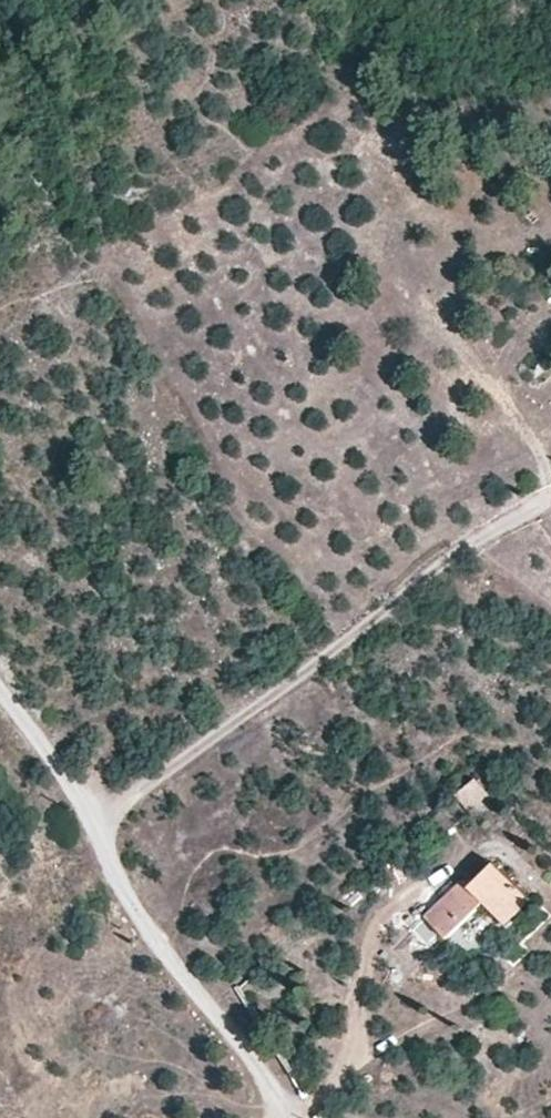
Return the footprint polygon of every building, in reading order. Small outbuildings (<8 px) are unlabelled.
[(490,796),(475,779),(455,796),(470,814),(490,796)] [(532,902),(495,864),(471,888),(463,880),(425,918),(440,933),(446,939),(483,902),(507,926),(532,902)] [(440,933),(425,918),(411,931),(426,946),(440,933)]
